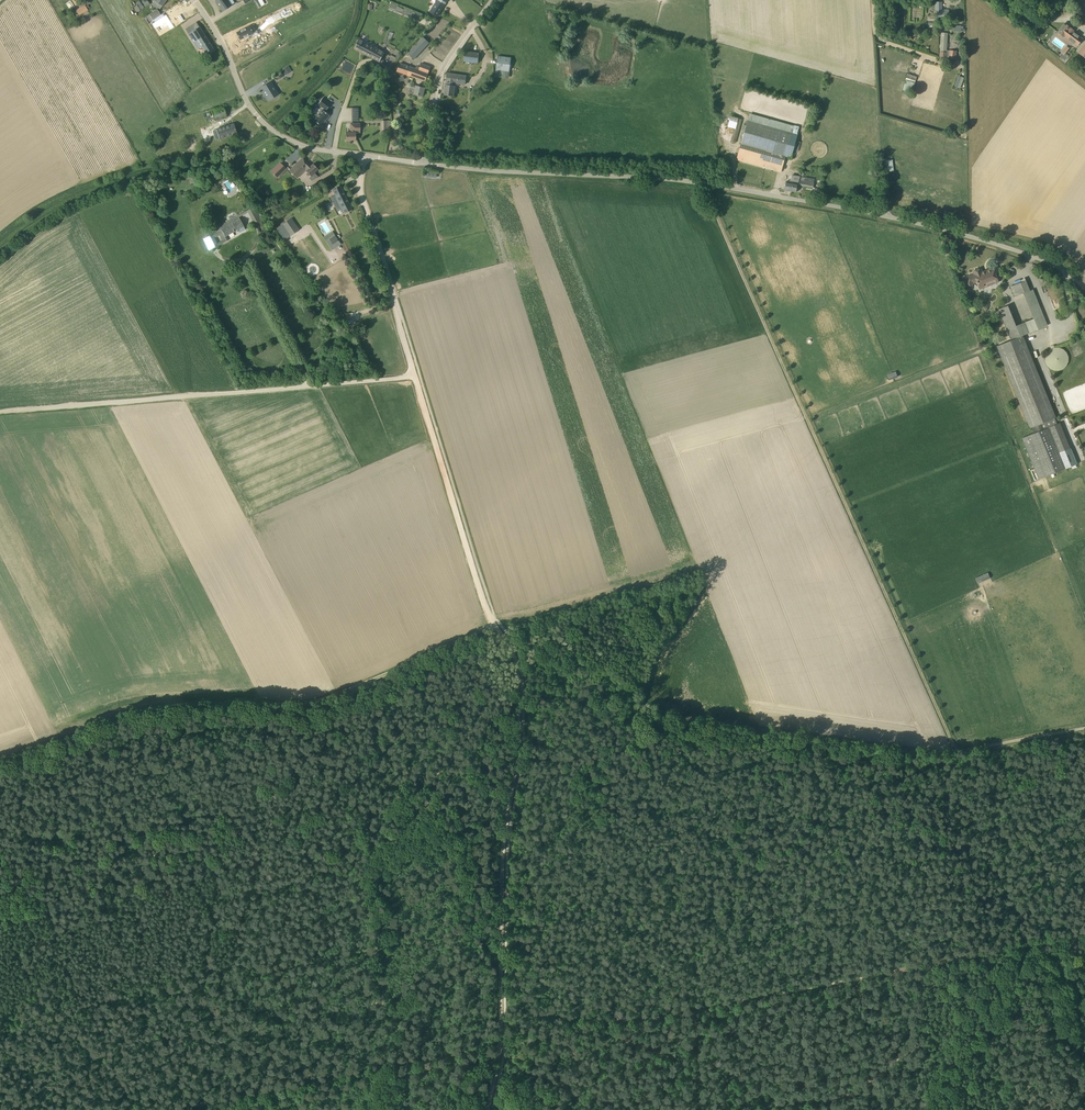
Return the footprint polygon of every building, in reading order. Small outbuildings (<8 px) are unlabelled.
[(149,4),(146,0),(145,0),(141,3),(139,1),(136,3),(140,10),(144,8),(149,4)] [(167,0),(155,0),(152,4),(158,9),(160,9),(167,0)] [(222,10),(230,5),(227,0),(215,0),(222,10)] [(430,12),(438,16),(448,0),(437,0),(436,1),(432,8),(430,12)] [(941,2),(937,2),(937,19),(949,19),(949,9),(941,9),(941,2)] [(76,9),(79,15),(88,10),(85,4),(76,9)] [(183,4),(172,11),(178,20),(175,22),(178,26),(186,21),(183,17),(182,17),(180,13),(186,9),(183,4)] [(396,10),(395,11),(414,19),(413,19),(420,22),(422,15),(416,13),(404,8),(404,9),(397,6),(397,7),(396,10)] [(149,21),(152,19),(161,14),(157,9),(149,14),(146,16),(149,21)] [(197,23),(186,29),(198,49),(201,47),(206,54),(214,50),(197,23)] [(1070,27),(1064,23),(1058,32),(1063,36),(1064,36),(1077,46),(1082,39),(1069,29),(1070,27)] [(250,26),(237,33),(240,39),(247,36),(249,38),(258,34),(257,30),(253,32),(250,26)] [(947,50),(948,33),(941,32),(940,57),(949,57),(949,58),(956,59),(956,51),(949,50),(949,51),(947,50)] [(407,53),(414,59),(429,43),(423,37),(407,53)] [(385,53),(359,39),(355,48),(380,62),(385,53)] [(1061,53),(1059,56),(1065,61),(1067,58),(1064,55),(1069,48),(1066,46),(1061,53)] [(465,52),(464,61),(478,63),(479,53),(465,52)] [(510,71),(511,57),(498,56),(495,76),(509,78),(510,71)] [(416,65),(415,68),(400,63),(397,71),(426,81),(431,67),(421,63),(420,66),(416,65)] [(282,69),(286,74),(291,70),(288,65),(282,69)] [(467,76),(453,74),(447,73),(446,82),(446,84),(444,95),(454,96),(456,83),(465,84),(467,76)] [(908,93),(912,94),(917,77),(907,74),(903,89),(905,90),(904,93),(907,94),(908,93)] [(964,78),(958,76),(954,86),(960,89),(964,78)] [(270,82),(261,88),(269,100),(278,94),(270,82)] [(411,84),(409,92),(415,94),(415,95),(422,97),(422,96),(423,96),(425,88),(411,84)] [(324,111),(325,109),(326,110),(330,104),(322,98),(318,104),(324,108),(322,110),(322,109),(313,120),(321,126),(329,115),(324,111)] [(730,141),(735,143),(741,119),(737,118),(730,141)] [(782,171),(786,156),(791,158),(798,135),(748,121),(737,159),(782,171)] [(346,141),(355,141),(355,132),(360,132),(360,123),(350,123),(350,132),(346,132),(346,141)] [(234,124),(213,131),(216,140),(237,133),(234,124)] [(193,140),(187,145),(191,150),(197,146),(193,140)] [(317,176),(315,174),(315,173),(314,173),(318,169),(313,164),(311,165),(303,157),(289,170),(297,178),(305,169),(306,170),(311,176),(309,178),(312,181),(313,179),(314,180),(317,176)] [(286,169),(280,163),(272,171),(278,178),(286,169)] [(799,181),(800,177),(791,175),(790,182),(786,181),(785,190),(792,191),(793,183),(798,183),(798,181),(799,181)] [(815,179),(805,177),(800,177),(799,181),(798,181),(798,183),(793,183),(792,191),(796,192),(798,185),(813,187),(815,179)] [(352,209),(348,202),(340,186),(332,190),(335,195),(331,197),(337,210),(340,208),(340,207),(341,207),(344,213),(352,209)] [(247,211),(255,225),(262,222),(261,220),(264,219),(257,206),(254,208),(254,207),(247,211)] [(227,240),(225,236),(239,229),(241,232),(245,230),(244,226),(240,219),(238,216),(215,228),(217,232),(206,238),(212,249),(227,240)] [(284,234),(287,232),(290,236),(299,230),(291,218),(279,226),(284,234)] [(342,245),(338,240),(335,235),(325,241),(329,246),(333,244),(336,249),(342,245)] [(270,249),(266,244),(260,250),(264,254),(270,249)] [(999,272),(997,265),(990,268),(990,269),(982,272),(981,268),(973,271),(974,274),(968,276),(967,276),(967,277),(964,283),(972,286),(973,283),(974,283),(973,283),(977,282),(978,284),(980,289),(998,282),(995,273),(999,272)] [(1066,468),(1062,460),(1049,428),(1057,424),(1055,418),(1056,417),(1023,335),(1047,326),(1033,289),(1030,291),(1026,280),(1010,286),(1014,297),(1026,292),(1037,320),(1014,329),(1005,307),(999,309),(1011,340),(997,346),(1030,428),(1035,426),(1038,432),(1022,438),(1039,479),(1066,468)] [(1064,349),(1059,347),(1055,347),(1051,349),(1050,349),(1047,352),(1045,356),(1045,361),(1047,365),(1050,368),(1053,370),(1054,371),(1059,370),(1063,369),(1067,366),(1068,361),(1069,357),(1067,352),(1064,349)] [(889,380),(898,377),(896,371),(887,375),(889,380)] [(1071,457),(1062,460),(1066,468),(1077,464),(1075,458),(1072,459),(1071,457)] [(975,578),(977,582),(990,576),(988,572),(975,578)]
